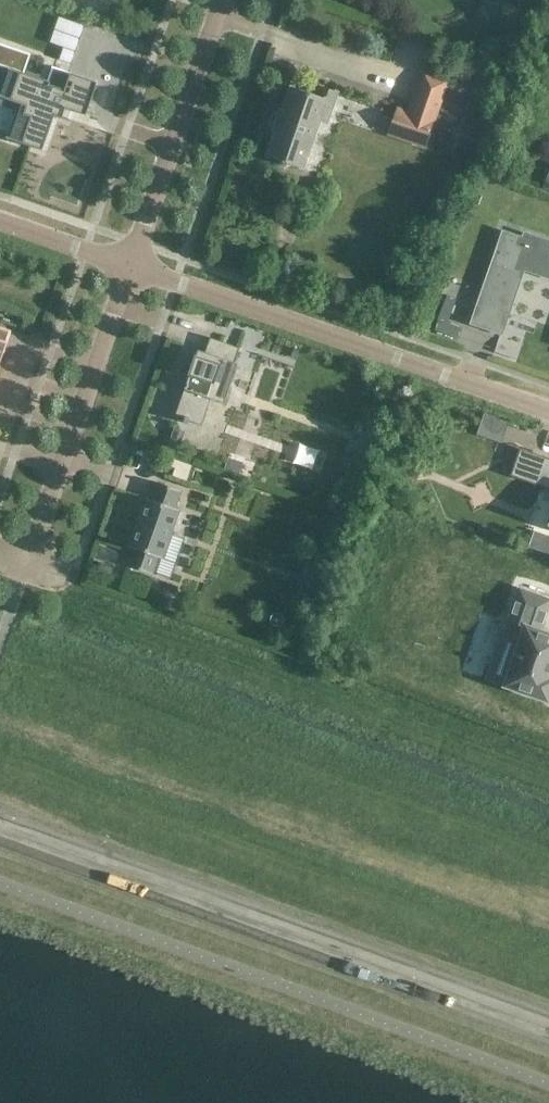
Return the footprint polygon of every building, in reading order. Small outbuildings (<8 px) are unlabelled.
[(41,150),(54,115),(62,118),(65,108),(85,115),(97,82),(52,66),(47,81),(24,73),(30,54),(0,43),(0,66),(8,69),(0,91),(0,97),(26,106),(14,140),(41,150)] [(448,80),(423,71),(409,112),(396,108),(388,133),(425,146),(448,80)] [(336,91),(321,86),(318,96),(291,87),(283,110),(281,110),(273,132),(275,133),(267,156),(279,161),(278,164),(288,167),(289,164),(301,168),(318,120),(325,123),(336,91)] [(503,232),(479,302),(499,309),(509,282),(505,281),(508,273),(511,265),(514,266),(523,239),(522,239),(503,232)] [(508,273),(519,277),(523,264),(548,273),(548,244),(523,235),(522,239),(523,239),(514,266),(511,265),(508,273)] [(2,354),(3,355),(10,333),(11,330),(0,326),(0,361),(2,354)] [(184,388),(174,416),(201,425),(210,398),(223,403),(237,363),(234,362),(239,348),(210,337),(205,352),(197,350),(190,371),(194,372),(188,389),(184,388)] [(505,446),(512,426),(487,418),(480,438),(505,446)] [(174,426),(167,445),(176,449),(183,429),(174,426)] [(507,443),(506,445),(519,449),(509,475),(548,489),(548,458),(507,443)] [(229,455),(225,466),(239,471),(242,460),(229,455)] [(195,467),(171,459),(166,476),(188,484),(195,467)] [(133,548),(127,565),(152,574),(153,570),(171,577),(184,538),(171,533),(179,509),(175,507),(181,490),(156,482),(150,499),(146,497),(141,511),(141,510),(141,511),(139,519),(138,519),(138,520),(129,546),(133,548)] [(314,562),(307,582),(326,589),(333,569),(314,562)] [(499,631),(519,638),(503,686),(547,701),(548,695),(548,633),(541,630),(548,606),(548,599),(515,587),(499,631)]
